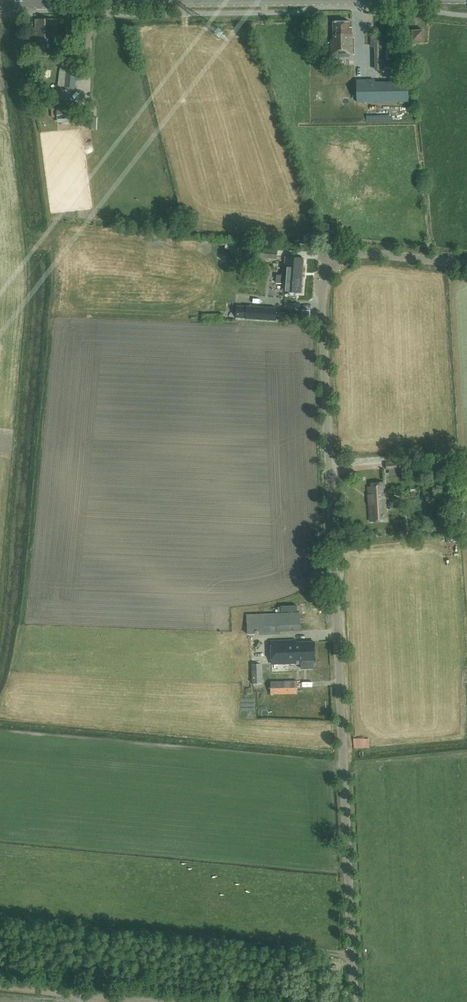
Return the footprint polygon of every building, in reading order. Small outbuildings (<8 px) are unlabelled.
[(35,24),(35,42),(56,42),(55,19),(40,19),(40,24),(35,24)] [(350,27),(350,21),(333,22),(333,40),(330,40),(331,56),(352,55),(352,27),(350,27)] [(413,41),(424,40),(423,29),(412,30),(413,41)] [(375,71),(385,70),(385,38),(371,38),(371,47),(375,47),(375,71)] [(339,74),(356,71),(355,64),(338,67),(339,74)] [(64,88),(75,89),(77,67),(67,66),(64,88)] [(65,90),(54,89),(54,99),(64,99),(65,90)] [(63,105),(57,105),(58,120),(76,119),(75,104),(69,105),(69,106),(63,107),(63,105)] [(260,257),(277,259),(278,249),(261,248),(260,257)] [(276,283),(283,284),(283,291),(302,293),(303,267),(304,257),(285,256),(284,273),(282,273),(281,275),(277,275),(276,283)] [(386,470),(399,469),(399,474),(406,473),(405,461),(400,461),(385,463),(386,470)] [(448,478),(439,478),(440,487),(449,487),(448,478)] [(370,522),(387,520),(384,482),(371,483),(372,487),(368,487),(370,522)] [(301,633),(300,614),(300,612),(258,613),(259,634),(301,633)] [(296,640),(272,641),(272,663),(301,663),(301,668),(314,668),(313,661),(315,661),(315,642),(301,642),(301,645),(296,645),(296,640)] [(300,683),(311,683),(311,674),(300,675),(300,683)] [(263,689),(263,676),(255,677),(255,690),(263,689)] [(297,694),(298,680),(271,680),(271,694),(297,694)] [(357,746),(372,745),(371,736),(357,737),(357,746)]
